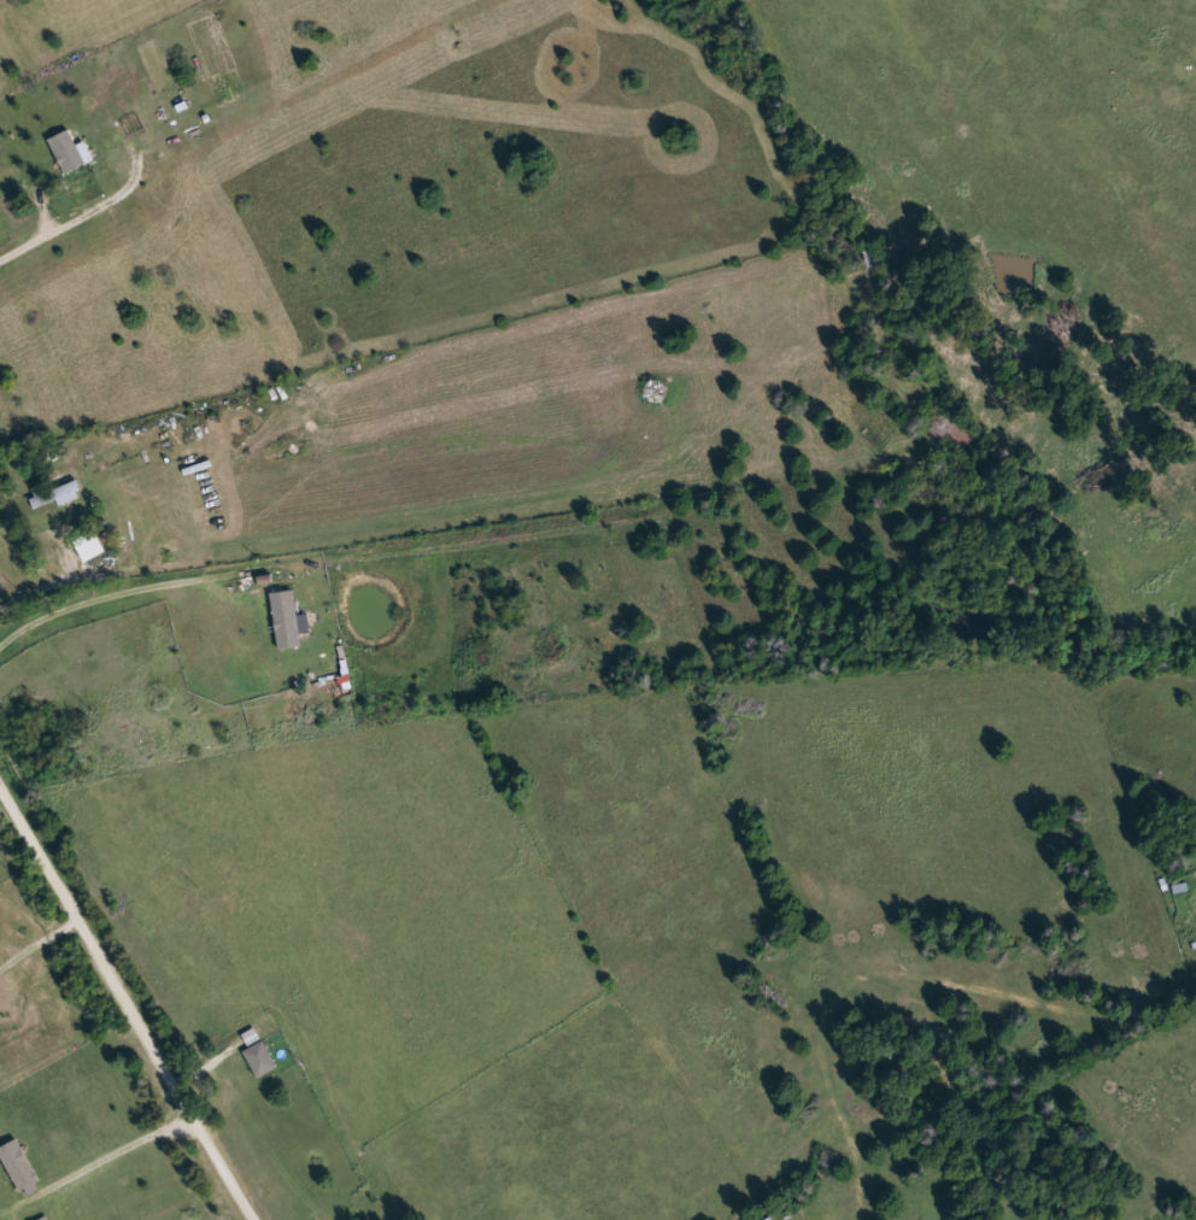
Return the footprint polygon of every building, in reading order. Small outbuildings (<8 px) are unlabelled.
[(75,146),(70,131),(49,138),(61,174),(93,164),(86,142),(75,146)] [(928,428),(945,411),(957,424),(940,440),(928,428)] [(25,452),(47,446),(52,459),(29,467),(25,452)] [(84,497),(60,506),(58,500),(35,509),(31,499),(77,481),(84,497)] [(78,541),(95,532),(106,552),(88,561),(78,541)] [(304,646),(280,650),(271,593),(295,590),(304,646)] [(251,1048),(244,1034),(257,1026),(280,1067),(260,1078),(246,1051),(251,1048)] [(20,1193),(0,1155),(0,1149),(19,1139),(42,1181),(20,1193)]
